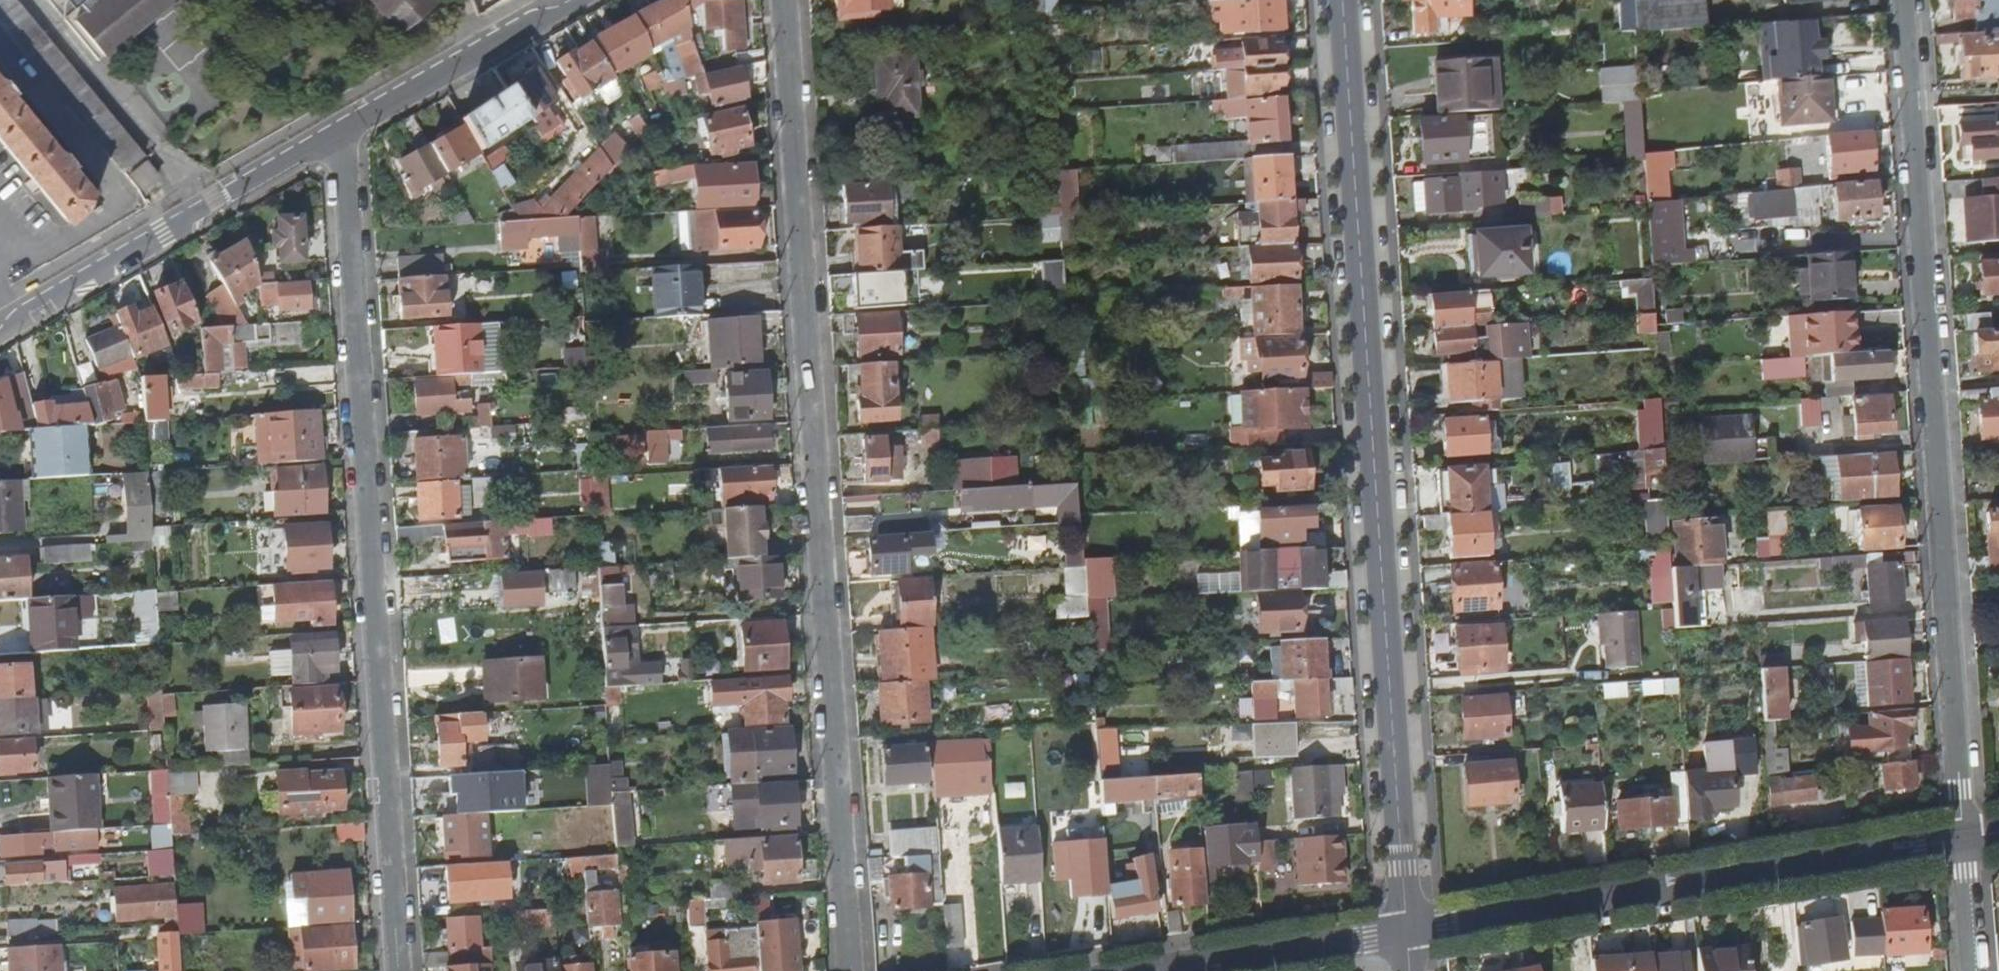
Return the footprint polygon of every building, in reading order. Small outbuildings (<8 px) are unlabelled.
[(125,173),(147,156),(20,0),(0,0),(0,20),(125,173)] [(71,22),(100,57),(170,0),(97,0),(71,22)] [(394,33),(429,4),(426,0),(366,0),(394,33)] [(690,43),(680,0),(645,0),(647,6),(631,16),(645,47),(653,42),(655,46),(664,40),(662,37),(669,32),(678,54),(692,49),(690,44),(690,43)] [(690,43),(696,41),(691,7),(702,0),(680,0),(690,43)] [(713,41),(720,40),(722,53),(730,52),(742,50),(739,0),(726,0),(704,3),(707,34),(712,34),(713,41)] [(883,0),(839,0),(839,8),(884,6),(883,0)] [(1051,12),(1053,12),(1052,0),(1039,0),(1040,13),(1051,12)] [(1219,35),(1232,34),(1230,5),(1222,6),(1221,0),(1205,1),(1208,24),(1218,23),(1219,35)] [(1275,32),(1273,17),(1282,17),(1281,0),(1226,0),(1221,0),(1222,6),(1230,5),(1232,34),(1232,35),(1275,32)] [(1453,0),(1421,0),(1413,1),(1416,33),(1449,30),(1448,15),(1455,15),(1453,0)] [(1619,30),(1633,29),(1631,0),(1617,0),(1619,30)] [(1658,0),(1631,0),(1633,29),(1633,32),(1709,27),(1706,0),(1691,0),(1659,3),(1658,0)] [(1954,17),(1974,17),(1975,31),(1978,31),(1998,29),(1998,0),(1952,0),(1954,17)] [(1040,13),(1040,14),(1042,37),(1057,36),(1066,35),(1065,22),(1052,23),(1051,12),(1040,13)] [(648,53),(645,47),(631,16),(596,37),(614,71),(648,53)] [(1283,31),(1282,17),(1273,17),(1275,32),(1283,31)] [(575,101),(612,76),(574,22),(563,28),(578,51),(574,54),(573,52),(557,61),(568,78),(562,82),(575,101)] [(1783,25),(1784,35),(1786,62),(1818,60),(1817,42),(1814,42),(1813,23),(1783,25)] [(1764,36),(1784,35),(1783,25),(1763,26),(1764,36)] [(1978,31),(1979,37),(1959,38),(1961,80),(1998,77),(1998,29),(1978,31)] [(1057,49),(1057,36),(1042,37),(1043,50),(1055,50),(1057,49)] [(1242,67),(1277,65),(1277,46),(1270,47),(1270,41),(1240,42),(1240,46),(1219,48),(1219,57),(1224,56),(1225,68),(1231,68),(1242,67)] [(760,61),(759,48),(742,50),(730,52),(732,66),(735,66),(760,61)] [(683,66),(697,63),(692,49),(678,54),(683,66)] [(914,113),(910,51),(873,54),(875,89),(884,89),(886,115),(914,113)] [(1496,59),(1484,60),(1487,110),(1500,109),(1496,59)] [(1487,110),(1484,60),(1435,63),(1438,114),(1487,110)] [(706,72),(701,73),(697,73),(700,87),(706,86),(710,103),(742,97),(738,81),(761,81),(760,61),(735,66),(736,69),(707,75),(706,72)] [(687,75),(697,73),(701,73),(697,63),(683,66),(687,75)] [(1278,86),(1277,65),(1242,67),(1231,68),(1225,68),(1223,68),(1224,91),(1219,91),(1219,101),(1243,100),(1242,94),(1271,92),(1271,86),(1278,86)] [(1600,70),(1602,102),(1603,102),(1638,100),(1637,90),(1636,74),(1635,67),(1600,70)] [(1637,90),(1653,89),(1652,73),(1636,74),(1637,90)] [(508,89),(527,126),(535,123),(537,128),(531,130),(536,141),(552,132),(542,111),(551,106),(534,74),(508,89)] [(67,218),(96,195),(71,165),(75,161),(64,147),(59,150),(11,91),(15,87),(5,75),(0,78),(0,77),(0,136),(67,218)] [(686,87),(685,76),(660,81),(666,94),(686,87)] [(1824,77),(1777,80),(1780,126),(1828,123),(1824,77)] [(457,120),(459,123),(476,154),(527,126),(508,89),(501,93),(457,120)] [(1173,162),(1244,158),(1251,157),(1283,155),(1282,141),(1285,141),(1283,101),(1247,103),(1247,99),(1243,100),(1219,101),(1213,101),(1214,110),(1230,109),(1230,116),(1246,115),(1248,140),(1172,145),(1173,162)] [(1638,100),(1603,102),(1604,116),(1625,115),(1628,161),(1642,160),(1641,151),(1638,100)] [(745,143),(737,106),(700,114),(708,150),(718,148),(719,153),(732,150),(732,146),(745,143)] [(637,136),(646,127),(636,113),(629,120),(637,136)] [(1462,116),(1419,119),(1422,164),(1465,161),(1462,116)] [(478,158),(476,154),(459,123),(425,142),(444,177),(457,170),(459,174),(466,170),(464,166),(478,158)] [(1960,125),(1961,143),(1968,142),(1969,160),(1998,158),(1996,123),(1960,125)] [(1868,131),(1826,135),(1829,176),(1872,173),(1868,131)] [(444,177),(425,142),(419,132),(406,139),(415,155),(384,172),(401,202),(445,178),(444,177)] [(613,160),(623,149),(618,141),(606,148),(613,160)] [(1968,142),(1961,143),(1962,160),(1969,160),(1968,142)] [(1052,166),(1052,170),(1065,169),(1063,145),(1050,145),(1052,166)] [(566,219),(595,179),(597,176),(610,163),(600,147),(584,163),(573,174),(540,207),(552,220),(566,219)] [(479,161),(486,173),(507,163),(500,150),(479,161)] [(1647,192),(1673,191),(1672,150),(1645,150),(1647,192)] [(1484,154),(1486,170),(1514,168),(1512,151),(1484,154)] [(1284,155),(1283,155),(1251,157),(1253,201),(1286,199),(1284,155)] [(1251,157),(1244,158),(1245,202),(1253,201),(1251,157)] [(568,169),(573,174),(584,163),(578,158),(568,169)] [(681,164),(683,178),(693,176),(692,170),(691,170),(691,163),(681,164)] [(148,164),(132,177),(141,189),(157,176),(148,164)] [(681,164),(650,170),(652,182),(683,178),(681,164)] [(692,170),(693,176),(695,208),(750,204),(750,207),(770,206),(769,191),(750,192),(748,166),(692,170)] [(1460,189),(1460,183),(1529,179),(1528,167),(1514,168),(1486,170),(1460,172),(1460,177),(1424,180),(1424,182),(1426,211),(1426,212),(1476,209),(1475,188),(1460,189)] [(1068,214),(1071,214),(1068,169),(1065,169),(1052,170),(1054,201),(1056,215),(1068,214)] [(1986,179),(1988,195),(1970,196),(1971,211),(1963,212),(1965,242),(1998,240),(1998,178),(1986,179)] [(1426,211),(1424,182),(1417,182),(1418,212),(1426,211)] [(1833,186),(1834,197),(1837,222),(1877,218),(1873,182),(1833,186)] [(856,225),(856,229),(891,227),(888,184),(842,187),(843,199),(845,219),(845,225),(856,225)] [(1822,198),(1834,197),(1833,186),(1754,193),(1757,216),(1797,212),(1796,208),(1823,205),(1822,198)] [(1553,196),(1526,198),(1529,217),(1556,215),(1553,196)] [(1238,247),(1248,247),(1292,245),(1291,214),(1298,214),(1297,198),(1286,199),(1253,201),(1245,202),(1245,213),(1236,213),(1238,247)] [(552,220),(540,207),(533,201),(503,204),(514,223),(552,220)] [(1041,217),(1056,216),(1056,215),(1054,201),(1039,202),(1041,217)] [(1649,265),(1692,262),(1690,251),(1680,251),(1667,252),(1665,232),(1663,201),(1645,203),(1645,210),(1649,265)] [(1036,217),(1041,217),(1039,202),(1032,202),(1033,217),(1036,217)] [(715,213),(714,209),(694,211),(696,249),(717,248),(715,213)] [(747,232),(753,231),(752,211),(715,213),(717,248),(747,246),(747,232)] [(1071,254),(1068,214),(1056,215),(1056,216),(1058,240),(1058,255),(1070,254),(1071,254)] [(1058,240),(1056,216),(1041,217),(1036,217),(1038,240),(1058,240)] [(457,227),(471,226),(467,218),(455,220),(457,227)] [(277,247),(277,261),(302,260),(301,246),(298,246),(297,219),(276,220),(276,235),(269,235),(270,248),(277,247)] [(552,220),(514,223),(495,225),(497,254),(522,253),(521,242),(552,240),(553,255),(556,255),(557,270),(577,269),(574,219),(566,219),(552,220)] [(1529,229),(1469,233),(1472,277),(1532,273),(1529,229)] [(1667,252),(1680,251),(1678,231),(1665,232),(1667,252)] [(895,269),(895,272),(919,270),(918,252),(893,254),(891,232),(854,234),(856,271),(895,269)] [(256,285),(255,278),(254,269),(245,242),(210,263),(233,307),(241,302),(237,295),(256,285)] [(1292,245),(1248,247),(1249,282),(1293,279),(1292,245)] [(1846,252),(1808,254),(1811,301),(1849,299),(1846,252)] [(1977,254),(1980,298),(1998,296),(1998,253),(1977,254)] [(1058,255),(1059,260),(1060,271),(1071,270),(1070,254),(1058,255)] [(394,260),(395,282),(440,278),(441,278),(439,257),(394,260)] [(693,265),(671,266),(650,268),(653,318),(696,314),(693,265)] [(870,313),(894,312),(898,312),(895,272),(825,277),(827,298),(853,297),(853,309),(869,308),(870,313)] [(256,285),(265,284),(272,284),(271,276),(255,278),(256,285)] [(463,280),(464,294),(499,291),(498,277),(463,280)] [(442,318),(440,278),(395,282),(398,320),(442,318)] [(1635,293),(1637,314),(1652,313),(1650,278),(1619,281),(1619,287),(1629,287),(1629,293),(1635,293)] [(1062,301),(1062,296),(1060,281),(1041,282),(1042,303),(1062,301)] [(276,286),(276,283),(272,284),(265,284),(256,285),(256,298),(257,306),(276,306),(276,312),(308,311),(307,309),(312,308),(312,299),(307,299),(306,284),(276,286)] [(168,332),(195,322),(180,285),(153,297),(168,332)] [(1244,288),(1222,289),(1222,298),(1245,297),(1244,288)] [(1434,329),(1488,325),(1487,311),(1491,311),(1489,289),(1433,293),(1434,329)] [(1252,293),(1252,310),(1253,321),(1253,338),(1254,338),(1295,336),(1294,290),(1252,293)] [(1077,346),(1073,296),(1062,296),(1062,301),(1065,346),(1077,346)] [(113,317),(118,328),(127,350),(145,343),(148,349),(163,343),(150,309),(133,316),(131,310),(113,317)] [(1242,322),(1253,321),(1252,310),(1242,310),(1242,322)] [(906,311),(898,312),(894,312),(894,318),(854,320),(854,314),(840,315),(840,336),(856,335),(857,356),(896,354),(895,330),(899,330),(899,320),(907,319),(906,311)] [(1847,312),(1804,315),(1806,357),(1818,356),(1828,355),(1856,354),(1853,332),(1848,332),(1847,312)] [(1638,332),(1644,332),(1654,331),(1653,324),(1652,313),(1637,314),(1638,332)] [(1961,316),(1962,331),(1991,329),(1990,314),(1961,316)] [(706,369),(714,369),(734,367),(734,362),(756,361),(754,320),(733,321),(733,322),(734,332),(725,333),(725,323),(704,323),(706,369)] [(734,332),(733,322),(725,323),(725,333),(734,332)] [(1507,358),(1524,357),(1523,342),(1528,342),(1526,322),(1488,325),(1434,329),(1437,354),(1449,353),(1449,357),(1469,356),(1470,361),(1507,358)] [(299,323),(258,325),(197,329),(199,370),(214,370),(214,374),(227,374),(227,341),(239,341),(239,346),(300,342),(299,323)] [(434,378),(479,375),(477,325),(430,329),(434,378)] [(129,356),(127,350),(118,328),(86,341),(96,369),(129,356)] [(1654,331),(1644,332),(1645,348),(1655,347),(1654,331)] [(1974,334),(1976,356),(1980,355),(1981,372),(1998,370),(1998,332),(1974,334)] [(1299,335),(1295,336),(1254,338),(1254,360),(1261,360),(1261,374),(1261,380),(1300,379),(1300,375),(1299,335)] [(1246,374),(1261,374),(1261,360),(1254,360),(1254,338),(1253,338),(1239,338),(1240,361),(1245,360),(1246,374)] [(1083,398),(1080,346),(1077,346),(1065,346),(1066,350),(1069,399),(1083,398)] [(1856,354),(1828,355),(1830,382),(1887,378),(1885,352),(1856,354)] [(584,377),(596,377),(595,356),(583,356),(583,367),(584,377)] [(1806,357),(1761,360),(1762,382),(1804,379),(1804,372),(1819,371),(1818,356),(1806,357)] [(1469,412),(1493,410),(1492,400),(1510,399),(1507,358),(1470,361),(1442,363),(1446,404),(1468,402),(1469,412)] [(897,378),(896,363),(847,367),(848,381),(897,378)] [(714,369),(706,369),(702,370),(702,382),(714,382),(714,369)] [(783,391),(782,376),(763,378),(763,372),(724,374),(726,419),(765,416),(764,392),(783,391)] [(500,373),(479,375),(434,378),(421,379),(421,384),(412,385),(414,415),(466,411),(465,393),(457,394),(457,396),(448,396),(447,386),(468,385),(468,387),(501,385),(500,373)] [(212,374),(200,375),(176,376),(173,376),(173,381),(168,381),(168,389),(213,387),(212,374)] [(1330,389),(1329,374),(1305,375),(1305,379),(1305,390),(1330,389)] [(27,430),(37,429),(30,404),(23,376),(3,382),(1,379),(0,380),(0,432),(16,431),(15,415),(12,415),(12,405),(19,405),(20,430),(27,430)] [(158,377),(138,378),(142,424),(161,422),(160,399),(165,398),(165,389),(159,390),(158,377)] [(80,390),(85,406),(91,425),(108,419),(103,401),(100,391),(99,384),(80,390)] [(860,400),(855,401),(857,421),(890,419),(887,385),(859,386),(860,400)] [(1959,407),(1979,406),(1981,439),(1998,438),(1998,389),(1958,392),(1959,407)] [(1302,428),(1301,390),(1240,392),(1240,429),(1240,447),(1270,446),(1270,430),(1281,429),(1302,428)] [(1890,432),(1887,393),(1851,395),(1854,440),(1873,439),(1872,433),(1890,432)] [(1840,409),(1838,396),(1799,398),(1802,427),(1823,425),(1822,410),(1840,409)] [(1658,397),(1642,399),(1643,410),(1659,409),(1659,407),(1658,397)] [(37,429),(82,427),(91,426),(91,425),(85,406),(60,407),(59,403),(30,404),(37,429)] [(459,421),(460,429),(495,427),(494,408),(474,409),(475,420),(459,421)] [(561,423),(587,421),(586,408),(560,410),(561,423)] [(268,466),(315,463),(314,456),(322,455),(321,439),(314,439),(313,413),(265,416),(268,466)] [(259,417),(260,467),(268,466),(265,416),(259,417)] [(1704,420),(1706,464),(1768,460),(1767,440),(1750,441),(1748,417),(1704,420)] [(1482,453),(1480,418),(1443,421),(1445,456),(1482,453)] [(915,420),(916,432),(933,431),(932,419),(915,420)] [(765,434),(765,422),(708,426),(708,452),(730,451),(730,449),(767,446),(767,444),(773,444),(772,433),(765,434)] [(538,437),(538,424),(513,426),(514,438),(538,437)] [(82,427),(37,429),(27,430),(28,446),(36,453),(37,480),(85,477),(82,427)] [(1240,447),(1240,429),(1228,429),(1228,448),(1240,447)] [(1282,446),(1281,429),(1270,430),(1270,446),(1282,446)] [(645,432),(645,431),(632,432),(632,436),(608,439),(608,434),(588,435),(589,456),(614,454),(646,454),(645,432)] [(645,432),(646,454),(647,466),(663,462),(662,437),(668,436),(668,439),(679,439),(679,431),(645,432)] [(888,434),(889,446),(893,446),(916,445),(915,432),(888,434)] [(893,446),(889,446),(882,446),(882,440),(862,441),(865,484),(900,481),(899,463),(894,464),(893,446)] [(414,483),(461,480),(459,441),(412,444),(414,483)] [(1663,471),(1663,466),(1662,448),(1645,449),(1647,473),(1663,471)] [(1285,486),(1285,493),(1307,491),(1306,453),(1281,454),(1281,460),(1260,461),(1261,488),(1275,488),(1285,486)] [(1891,453),(1836,456),(1839,501),(1894,496),(1891,453)] [(476,479),(488,478),(488,475),(504,474),(503,462),(475,463),(476,479)] [(788,497),(790,464),(776,463),(774,496),(788,497)] [(771,494),(769,465),(716,469),(719,510),(771,505),(771,494)] [(318,468),(276,470),(277,489),(269,489),(270,517),(320,515),(318,468)] [(1483,510),(1485,510),(1482,469),(1446,471),(1448,497),(1439,497),(1440,514),(1483,510)] [(149,542),(149,529),(145,474),(124,475),(126,537),(104,538),(105,545),(129,544),(149,542)] [(160,478),(149,478),(150,513),(161,513),(160,478)] [(490,478),(488,478),(476,479),(461,480),(461,488),(464,488),(464,490),(491,489),(490,478)] [(594,520),(604,519),(602,478),(591,479),(594,519),(594,520)] [(0,482),(0,531),(18,530),(15,481),(0,482)] [(452,483),(415,485),(417,522),(454,520),(452,483)] [(1056,515),(1057,524),(1074,523),(1071,486),(1025,490),(1025,488),(957,493),(958,510),(1055,502),(1056,515)] [(1285,486),(1275,488),(1275,495),(1285,493),(1285,486)] [(1667,532),(1669,499),(1648,498),(1647,531),(1667,532)] [(1858,510),(1860,550),(1898,548),(1896,508),(1858,510)] [(1487,555),(1483,510),(1440,514),(1424,515),(1425,531),(1448,529),(1450,559),(1487,555)] [(1785,554),(1786,511),(1770,510),(1770,536),(1758,536),(1758,554),(1785,554)] [(1988,511),(1989,533),(1996,532),(1997,545),(1998,545),(1998,510),(1988,511)] [(1263,554),(1320,552),(1322,552),(1322,535),(1299,536),(1299,532),(1312,531),(1311,514),(1261,516),(1263,554)] [(1057,524),(1056,515),(1046,516),(1047,525),(1057,524)] [(1025,518),(1026,526),(1047,525),(1046,516),(1025,518)] [(1703,565),(1719,564),(1717,520),(1675,523),(1678,567),(1703,565)] [(526,534),(526,523),(393,529),(394,545),(429,543),(429,538),(442,538),(443,558),(482,556),(482,560),(503,559),(503,530),(509,530),(509,534),(526,534)] [(321,528),(289,530),(291,572),(324,570),(321,528)] [(927,553),(926,534),(866,539),(868,575),(903,573),(902,555),(927,553)] [(707,561),(724,560),(734,559),(733,539),(705,541),(707,561)] [(150,553),(149,542),(129,544),(129,554),(150,553)] [(596,557),(611,555),(610,545),(596,545),(596,557)] [(66,564),(65,548),(40,550),(40,564),(66,564)] [(1830,556),(1831,569),(1867,567),(1870,603),(1870,604),(1902,602),(1902,600),(1900,566),(1916,565),(1915,551),(1830,556)] [(1244,555),(1246,595),(1261,594),(1261,589),(1300,588),(1300,592),(1345,590),(1343,573),(1320,574),(1320,552),(1263,554),(1260,554),(1244,555)] [(596,557),(597,567),(613,565),(611,555),(596,557)] [(780,597),(777,556),(737,559),(738,577),(739,599),(780,597)] [(1822,570),(1831,569),(1830,556),(1821,557),(1822,570)] [(1969,559),(1970,575),(1998,573),(1998,557),(1969,559)] [(732,577),(738,577),(737,559),(734,559),(724,560),(724,571),(732,571),(732,577)] [(26,601),(24,560),(0,561),(0,603),(26,601)] [(1104,601),(1110,601),(1108,561),(1082,562),(1082,569),(1084,598),(1084,602),(1104,601)] [(1497,609),(1493,561),(1450,564),(1453,612),(1497,609)] [(1670,567),(1673,608),(1675,628),(1697,626),(1696,612),(1694,591),(1705,590),(1703,565),(1678,567),(1670,567)] [(597,569),(599,599),(602,630),(638,627),(637,622),(626,622),(625,610),(622,574),(636,573),(635,566),(597,569)] [(597,568),(582,569),(585,601),(599,599),(597,569),(597,568)] [(1070,593),(1070,600),(1084,598),(1082,569),(1062,571),(1063,593),(1070,593)] [(569,574),(551,574),(552,593),(570,592),(569,574)] [(1240,595),(1240,575),(1198,577),(1199,597),(1240,595)] [(540,577),(508,578),(509,599),(504,599),(505,609),(542,607),(540,577)] [(498,599),(504,599),(509,599),(508,578),(497,578),(498,599)] [(324,584),(268,588),(271,628),(326,626),(325,601),(324,584)] [(324,584),(325,601),(332,600),(331,584),(324,584)] [(895,586),(897,629),(928,627),(925,584),(895,586)] [(1694,591),(1696,612),(1706,611),(1705,590),(1694,591)] [(138,594),(140,624),(155,623),(153,596),(153,594),(138,594)] [(157,647),(176,645),(173,594),(153,596),(155,623),(157,647)] [(1297,596),(1257,597),(1259,635),(1298,634),(1297,596)] [(1086,621),(1084,602),(1084,598),(1070,600),(1055,602),(1056,622),(1086,621)] [(70,645),(68,599),(30,601),(33,655),(71,653),(70,645)] [(1104,601),(1084,602),(1086,621),(1088,652),(1107,651),(1104,601)] [(636,610),(625,610),(626,622),(637,622),(636,610)] [(1610,613),(1612,642),(1614,669),(1646,667),(1641,610),(1610,613)] [(1531,618),(1506,620),(1507,631),(1533,628),(1531,618)] [(777,622),(744,625),(747,671),(785,668),(783,647),(779,647),(777,622)] [(1906,661),(1903,622),(1854,625),(1854,634),(1865,633),(1867,663),(1906,661)] [(141,648),(157,647),(155,623),(140,624),(141,648)] [(1481,673),(1503,671),(1499,625),(1455,628),(1457,668),(1480,666),(1481,673)] [(602,630),(603,648),(606,689),(620,688),(664,685),(662,665),(641,667),(638,627),(602,630)] [(929,629),(880,631),(880,636),(876,637),(878,685),(925,682),(932,681),(929,629)] [(287,641),(289,689),(316,687),(315,676),(323,676),(331,675),(329,639),(287,641)] [(1322,671),(1321,641),(1281,643),(1281,649),(1282,682),(1322,680),(1322,671)] [(77,645),(77,652),(91,651),(90,644),(77,645)] [(1282,682),(1281,649),(1268,649),(1270,683),(1282,682)] [(681,675),(681,684),(694,683),(693,660),(683,661),(684,675),(681,675)] [(1766,660),(1767,669),(1780,669),(1779,660),(1766,660)] [(1906,661),(1867,663),(1870,706),(1909,703),(1906,661)] [(539,665),(490,668),(492,702),(541,699),(539,665)] [(1780,669),(1767,669),(1760,670),(1763,720),(1773,719),(1785,719),(1782,668),(1780,669)] [(28,701),(26,669),(0,670),(0,703),(28,701)] [(1629,681),(1631,698),(1631,702),(1679,698),(1678,678),(1629,681)] [(1327,680),(1322,680),(1282,682),(1270,683),(1251,684),(1252,699),(1273,698),(1273,693),(1290,692),(1290,689),(1295,689),(1295,718),(1324,717),(1324,696),(1352,694),(1351,679),(1327,680)] [(783,681),(742,683),(743,699),(738,699),(738,710),(744,710),(745,723),(783,721),(782,702),(785,702),(783,681)] [(1601,700),(1631,698),(1629,681),(1600,683),(1601,700)] [(926,720),(925,682),(878,685),(880,723),(926,720)] [(620,688),(606,689),(607,707),(622,706),(620,688)] [(333,691),(286,694),(290,741),(305,740),(305,735),(335,733),(333,691)] [(161,708),(160,698),(160,692),(147,693),(148,708),(161,708)] [(1504,696),(1462,698),(1464,739),(1507,736),(1504,696)] [(28,701),(0,703),(0,738),(35,736),(32,701),(28,701)] [(242,707),(223,708),(216,708),(199,709),(202,754),(215,754),(215,768),(246,766),(242,707)] [(161,708),(148,708),(149,733),(162,732),(161,708)] [(1890,763),(1911,761),(1907,727),(1911,726),(1910,710),(1870,713),(1871,730),(1851,731),(1852,753),(1889,751),(1890,763)] [(477,728),(477,716),(435,719),(438,770),(459,769),(458,753),(468,752),(467,744),(458,744),(457,732),(467,731),(467,728),(477,728)] [(1766,751),(1774,750),(1773,719),(1763,720),(1766,751)] [(1093,723),(1083,723),(1087,783),(1098,783),(1098,782),(1094,732),(1093,723)] [(1294,758),(1295,725),(1253,727),(1253,759),(1294,758)] [(729,785),(732,784),(755,783),(755,774),(793,771),(789,729),(752,732),(751,728),(725,730),(729,785)] [(1120,735),(1104,736),(1106,767),(1122,766),(1120,735)] [(985,739),(929,742),(932,781),(987,778),(985,739)] [(26,742),(0,744),(0,778),(8,777),(8,772),(28,771),(26,742)] [(1684,755),(1695,754),(1694,744),(1683,744),(1684,755)] [(924,746),(882,749),(883,785),(926,782),(924,746)] [(622,747),(614,748),(615,766),(624,765),(622,747)] [(1788,749),(1774,750),(1766,751),(1768,777),(1788,775),(1790,775),(1788,749)] [(478,777),(499,776),(505,775),(505,751),(477,752),(478,777)] [(1696,770),(1695,754),(1684,755),(1685,771),(1688,820),(1710,818),(1710,814),(1714,814),(1718,809),(1718,806),(1735,805),(1732,757),(1708,759),(1709,769),(1696,770)] [(1915,787),(1912,761),(1911,761),(1890,763),(1882,764),(1885,790),(1915,787)] [(587,763),(588,804),(612,803),(611,763),(587,763)] [(1513,804),(1511,764),(1463,767),(1466,807),(1513,804)] [(1325,767),(1289,769),(1293,821),(1329,818),(1338,817),(1336,796),(1342,795),(1339,766),(1325,767)] [(167,796),(185,795),(194,794),(193,770),(165,772),(167,796)] [(276,771),(276,810),(341,808),(339,772),(305,773),(305,770),(276,771)] [(1042,771),(1032,772),(1033,788),(1043,787),(1042,771)] [(1688,820),(1685,771),(1673,771),(1675,796),(1619,800),(1621,828),(1688,822),(1688,820)] [(152,773),(154,804),(167,803),(167,796),(165,772),(152,773)] [(1253,800),(1251,772),(1233,773),(1234,801),(1253,800)] [(50,812),(51,835),(56,834),(119,830),(115,775),(53,780),(55,812),(50,812)] [(1784,781),(1788,781),(1788,775),(1768,777),(1770,805),(1786,804),(1785,800),(1784,781)] [(499,776),(478,777),(439,779),(441,812),(470,811),(470,799),(465,799),(464,786),(470,786),(470,790),(500,789),(499,776)] [(1196,776),(1152,779),(1154,805),(1177,803),(1197,799),(1196,776)] [(1814,777),(1788,781),(1784,781),(1785,800),(1817,797),(1814,777)] [(1152,779),(1098,783),(1100,818),(1112,817),(1111,804),(1142,802),(1142,815),(1155,814),(1154,805),(1152,779)] [(761,838),(762,838),(796,835),(792,785),(758,787),(758,783),(755,783),(732,784),(734,817),(735,829),(761,827),(761,838)] [(1562,833),(1604,830),(1601,786),(1559,788),(1562,833)] [(613,793),(614,808),(617,849),(633,848),(629,792),(613,793)] [(167,796),(167,803),(169,821),(180,820),(179,803),(185,803),(185,795),(167,796)] [(169,826),(169,821),(167,803),(154,804),(151,804),(153,828),(169,826)] [(486,855),(484,815),(436,818),(437,837),(443,836),(444,851),(459,850),(459,857),(486,855)] [(186,819),(180,820),(169,821),(169,826),(169,837),(187,836),(186,819)] [(363,824),(336,826),(337,844),(364,843),(363,824)] [(1256,862),(1256,845),(1254,828),(1207,831),(1209,866),(1209,867),(1225,865),(1226,870),(1241,869),(1240,864),(1256,862)] [(937,853),(935,829),(890,834),(893,858),(907,856),(937,853)] [(1040,882),(1036,830),(996,833),(999,880),(1024,878),(1024,883),(1040,882)] [(51,835),(0,838),(0,857),(36,855),(36,848),(57,847),(56,834),(51,835)] [(1341,837),(1295,841),(1298,888),(1340,885),(1337,853),(1343,852),(1341,837)] [(762,838),(761,838),(722,841),(724,863),(749,861),(749,869),(762,868),(763,884),(818,879),(816,859),(796,859),(794,840),(762,842),(762,838)] [(1256,845),(1256,862),(1257,874),(1274,873),(1272,843),(1256,845)] [(1113,921),(1153,916),(1151,896),(1142,847),(1125,848),(1128,861),(1125,861),(1129,875),(1132,875),(1134,885),(1106,889),(1113,921)] [(156,878),(172,877),(170,850),(154,852),(156,878)] [(1203,886),(1202,867),(1201,852),(1168,853),(1172,908),(1205,905),(1203,886)] [(1345,884),(1343,852),(1337,853),(1340,885),(1345,884)] [(941,908),(941,906),(937,853),(907,856),(909,875),(890,876),(893,911),(941,908)] [(96,863),(95,856),(76,858),(76,865),(96,863)] [(619,870),(619,866),(618,857),(586,859),(586,875),(587,888),(595,888),(594,871),(619,870)] [(586,875),(586,859),(577,859),(578,875),(586,875)] [(881,859),(867,860),(869,884),(882,882),(881,859)] [(509,864),(485,865),(484,872),(447,874),(448,903),(479,902),(479,887),(487,888),(488,876),(510,874),(509,864)] [(38,887),(38,878),(61,877),(60,865),(0,869),(0,890),(38,887)] [(619,866),(619,870),(620,887),(629,886),(628,866),(619,866)] [(1209,867),(1209,866),(1202,867),(1203,886),(1211,884),(1209,867)] [(326,883),(326,874),(292,875),(292,883),(293,899),(305,898),(305,925),(355,923),(355,903),(348,903),(348,883),(326,883)] [(348,874),(326,874),(326,883),(348,883),(348,874)] [(293,899),(292,883),(285,883),(287,926),(305,925),(305,898),(293,899)] [(710,900),(738,898),(737,884),(709,886),(710,900)] [(175,918),(173,886),(112,890),(115,923),(175,918)] [(595,888),(587,888),(589,930),(602,931),(603,943),(611,943),(610,930),(620,929),(618,896),(607,896),(606,887),(595,888)] [(757,895),(758,918),(772,917),(771,895),(757,895)] [(1162,895),(1151,896),(1153,916),(1156,938),(1165,937),(1164,915),(1162,895)] [(702,900),(686,901),(688,929),(703,928),(702,900)] [(205,901),(178,902),(179,932),(206,931),(205,901)] [(941,906),(941,908),(944,950),(961,948),(958,905),(941,906)] [(1882,920),(1883,941),(1884,955),(1926,952),(1923,909),(1881,912),(1882,920)] [(546,913),(546,924),(556,924),(555,912),(546,913)] [(509,927),(546,924),(546,913),(508,915),(509,927)] [(1164,915),(1165,937),(1182,934),(1181,919),(1174,913),(1164,915)] [(491,965),(490,928),(489,915),(420,919),(423,968),(491,965)] [(490,928),(509,927),(508,915),(489,915),(490,928)] [(1884,953),(1882,920),(1851,922),(1853,955),(1884,953)] [(1836,922),(1802,924),(1805,965),(1839,964),(1836,922)] [(6,939),(35,937),(34,923),(5,925),(6,939)] [(1662,923),(1648,925),(1650,954),(1651,970),(1677,970),(1676,955),(1665,956),(1662,923)] [(754,926),(755,940),(756,960),(757,970),(794,970),(791,924),(754,926)] [(176,934),(176,928),(155,929),(157,970),(179,970),(176,934)] [(755,940),(754,928),(708,931),(711,970),(751,970),(751,960),(756,960),(755,940)] [(351,929),(302,932),(304,970),(342,970),(353,970),(351,929)] [(55,950),(5,951),(6,970),(56,970),(55,950)] [(1696,954),(1697,970),(1747,970),(1746,951),(1696,954)] [(1650,954),(1625,956),(1626,970),(1651,970),(1650,954)] [(1590,957),(1591,970),(1626,970),(1625,956),(1590,957)] [(674,958),(630,961),(631,970),(675,970),(674,958)] [(591,967),(579,967),(579,959),(558,961),(558,970),(591,970),(591,967)]
